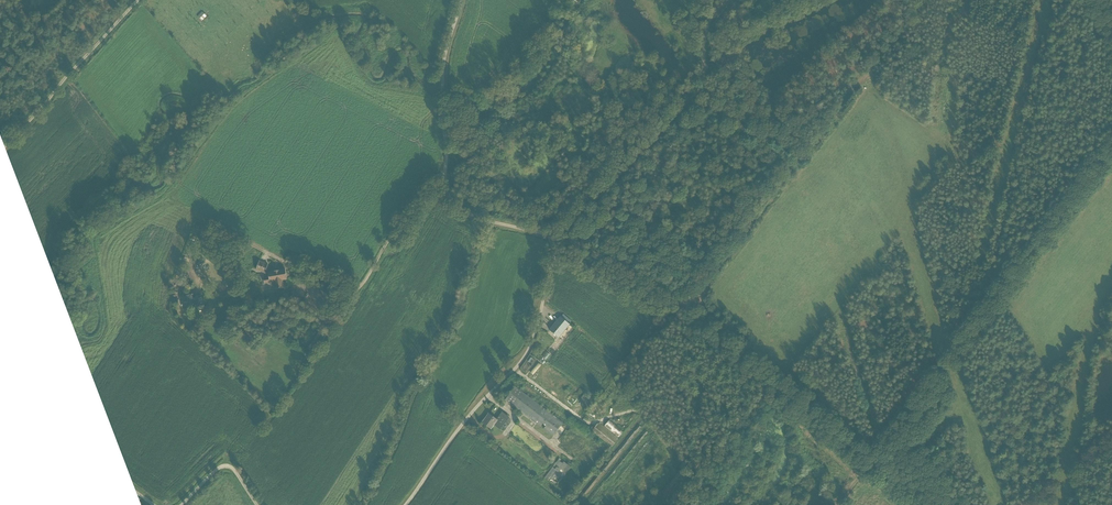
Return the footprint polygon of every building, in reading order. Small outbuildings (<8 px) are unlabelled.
[(197,16),(201,20),(205,15),(202,11),(197,16)] [(556,193),(567,183),(564,180),(553,190),(556,193)] [(180,261),(178,267),(183,268),(183,267),(184,268),(187,260),(184,258),(182,262),(180,261)] [(287,280),(285,270),(268,273),(265,272),(268,265),(259,261),(256,270),(268,275),(269,278),(264,279),(264,284),(274,282),(275,289),(284,287),(283,281),(287,280)] [(176,274),(181,276),(184,270),(178,268),(176,274)] [(197,310),(205,308),(204,305),(201,295),(194,298),(193,296),(194,296),(192,292),(185,294),(187,301),(190,300),(190,302),(194,301),(196,308),(197,310)] [(549,330),(558,338),(569,325),(561,317),(549,330)] [(256,335),(249,328),(240,337),(247,344),(256,335)] [(311,351),(324,334),(320,331),(308,349),(311,351)] [(211,357),(216,363),(221,357),(218,354),(215,356),(214,354),(211,357)] [(563,422),(515,387),(505,400),(553,436),(563,422)] [(590,398),(585,394),(580,399),(586,403),(590,398)] [(500,430),(509,418),(502,412),(496,419),(488,414),(482,423),(491,429),(494,425),(500,430)] [(940,416),(922,432),(929,439),(946,424),(940,416)] [(604,426),(618,438),(623,432),(609,420),(604,426)] [(612,447),(618,439),(599,423),(595,427),(593,426),(590,430),(612,447)] [(559,458),(544,478),(556,487),(571,468),(559,458)]
